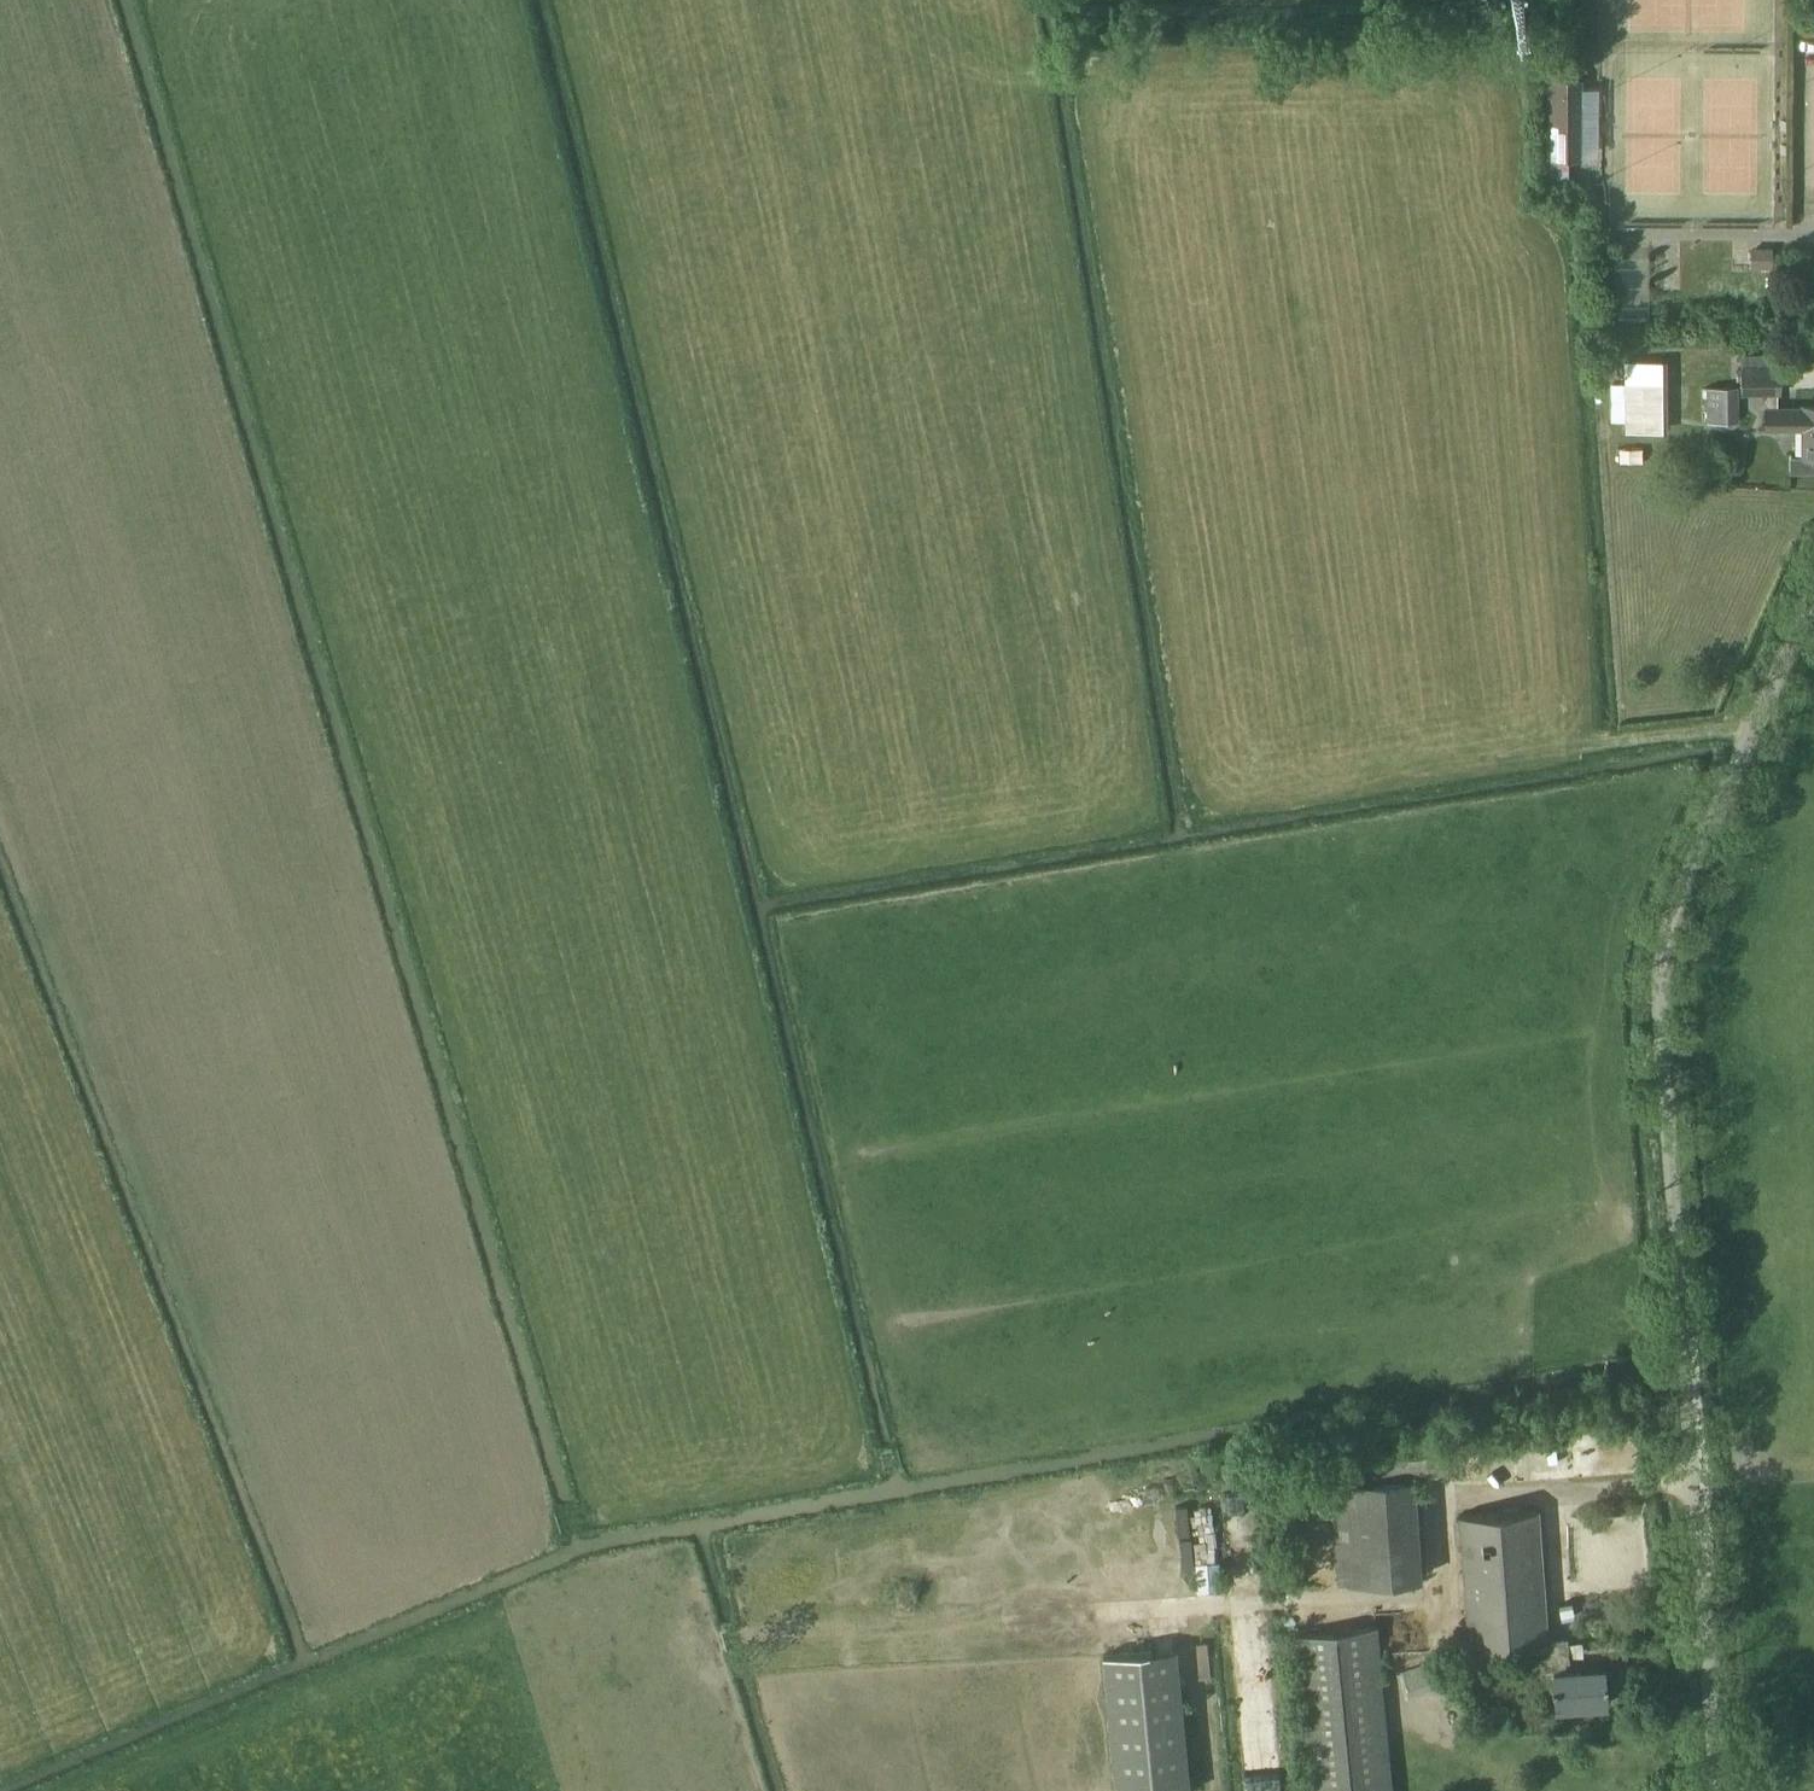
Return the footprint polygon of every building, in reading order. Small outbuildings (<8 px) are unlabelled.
[(1549,78),(1549,106),(1549,158),(1572,158),(1572,151),(1585,137),(1585,112),(1581,107),(1582,79),(1549,78)] [(1569,158),(1542,158),(1542,183),(1569,183),(1569,158)] [(1773,268),(1773,248),(1751,248),(1752,268),(1773,268)] [(1742,354),(1742,365),(1740,365),(1740,395),(1766,395),(1765,428),(1804,428),(1804,455),(1790,455),(1790,472),(1813,472),(1813,404),(1803,405),(1803,408),(1778,408),(1778,394),(1781,394),(1781,365),(1778,365),(1778,354),(1742,354)] [(1668,381),(1625,381),(1625,384),(1611,384),(1611,420),(1625,420),(1625,431),(1668,431),(1668,381)] [(1739,422),(1739,386),(1706,386),(1707,422),(1739,422)] [(1730,464),(1727,472),(1732,479),(1740,477),(1744,470),(1738,463),(1730,464)] [(1449,1474),(1445,1427),(1345,1434),(1349,1480),(1331,1482),(1338,1583),(1423,1577),(1416,1477),(1449,1474)] [(1626,1469),(1628,1442),(1568,1439),(1566,1466),(1626,1469)] [(1179,1560),(1211,1561),(1213,1505),(1181,1504),(1179,1560)] [(1549,1639),(1539,1509),(1459,1515),(1470,1647),(1540,1642),(1542,1671),(1553,1671),(1556,1707),(1607,1703),(1604,1667),(1563,1670),(1561,1638),(1549,1639)] [(1196,1560),(1195,1590),(1221,1590),(1221,1561),(1196,1560)] [(1378,1626),(1293,1634),(1310,1790),(1393,1790),(1378,1626)] [(1175,1650),(1103,1657),(1116,1790),(1189,1790),(1175,1650)] [(1428,1663),(1402,1671),(1409,1694),(1435,1686),(1428,1663)] [(1486,1666),(1477,1667),(1478,1680),(1488,1679),(1486,1666)] [(1249,1726),(1247,1790),(1277,1790),(1278,1727),(1249,1726)]
